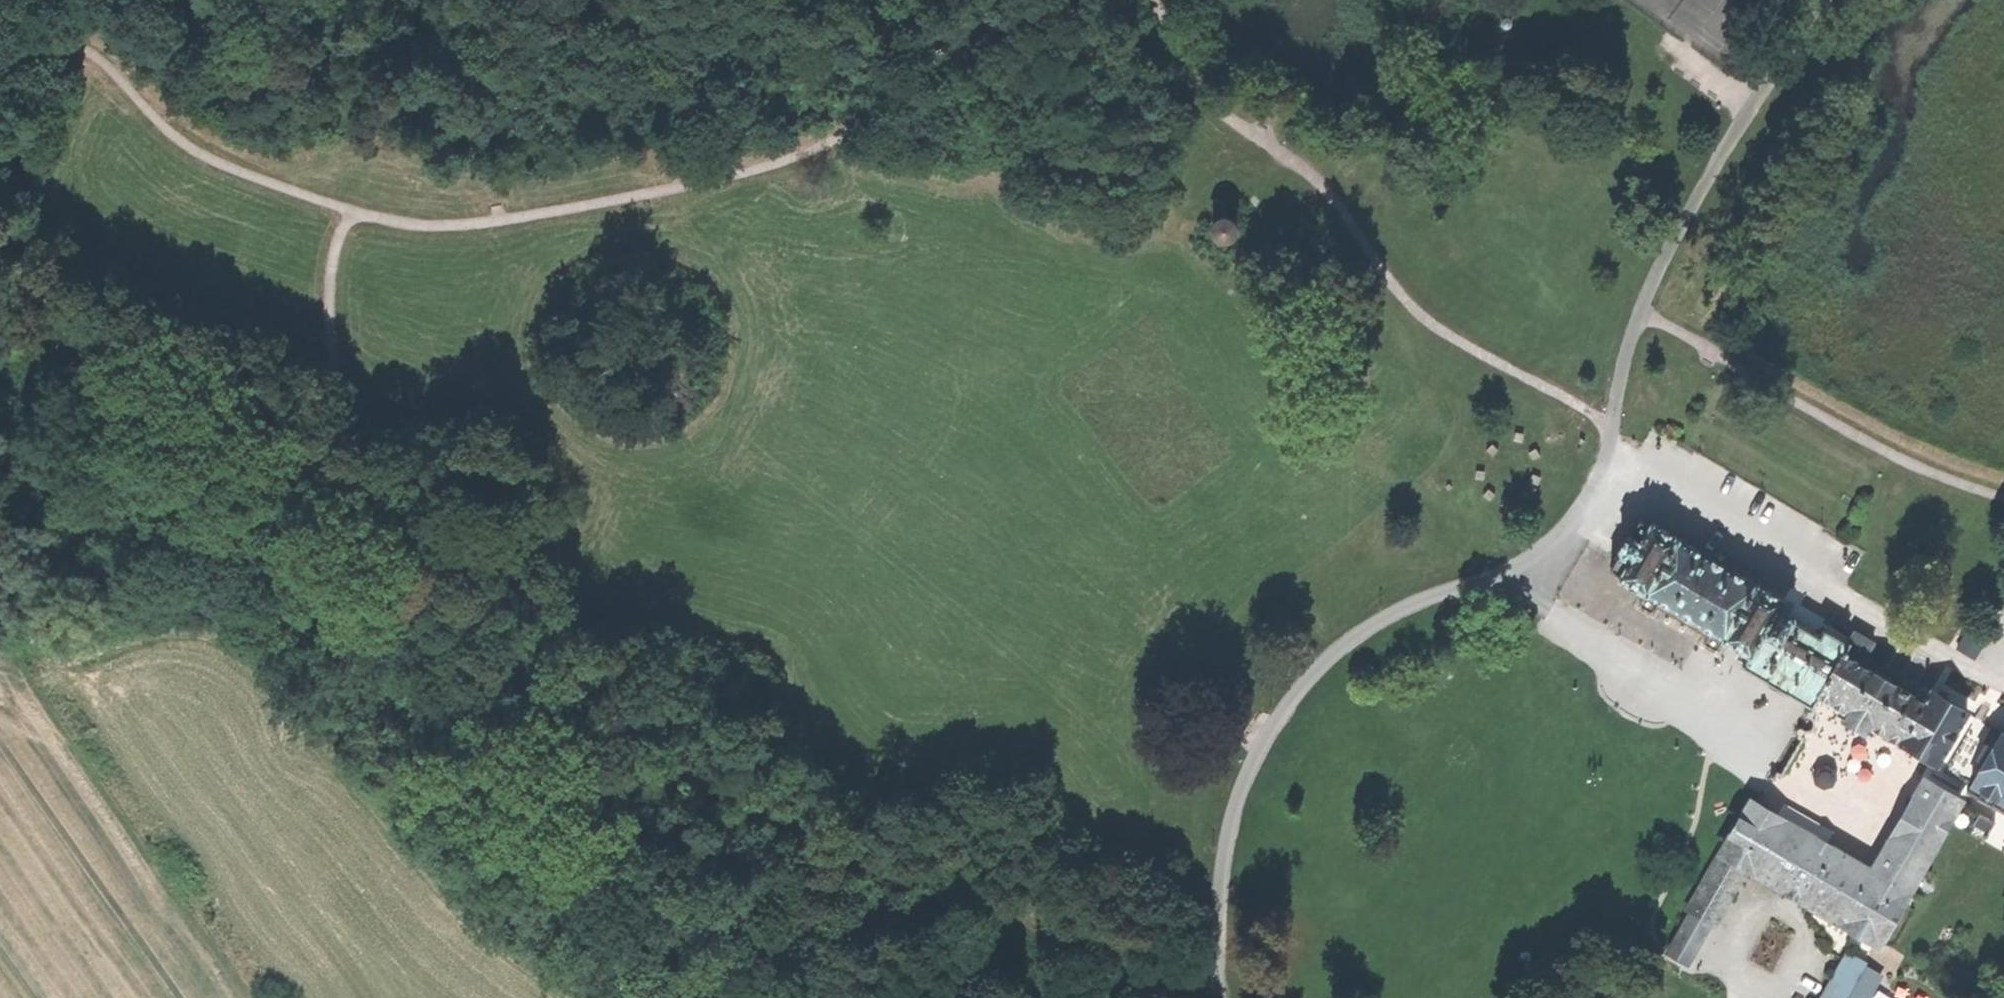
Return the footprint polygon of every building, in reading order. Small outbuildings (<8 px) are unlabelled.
[(1869,725),(1938,763),(1967,713),(1930,691),(1924,701),(1895,684),(1900,677),(1875,663),(1871,671),(1867,668),(1871,660),(1864,657),(1873,641),(1854,630),(1848,641),(1826,627),(1820,635),(1794,619),(1794,617),(1782,610),(1778,609),(1783,600),(1725,565),(1726,561),(1725,557),(1717,553),(1713,553),(1711,557),(1652,522),(1650,524),(1644,519),(1639,519),(1632,531),(1633,536),(1628,537),(1621,548),(1622,552),(1623,555),(1618,555),(1611,569),(1620,575),(1619,577),(1642,591),(1633,608),(1654,620),(1664,604),(1707,630),(1698,644),(1719,658),(1729,643),(1748,654),(1742,666),(1769,682),(1809,706),(1817,694),(1849,713),(1845,721),(1864,733),(1869,725)] [(1626,613),(1618,635),(1689,661),(1697,639),(1626,613)] [(1992,734),(1967,781),(2003,800),(2003,740),(1992,734)] [(1880,950),(1966,799),(1924,775),(1870,865),(1750,795),(1714,855),(1746,873),(1880,950)] [(1746,873),(1714,855),(1684,909),(1688,911),(1664,953),(1689,967),(1711,926),(1716,929),(1746,873)] [(1846,952),(1819,997),(1871,997),(1884,974),(1846,952)]
